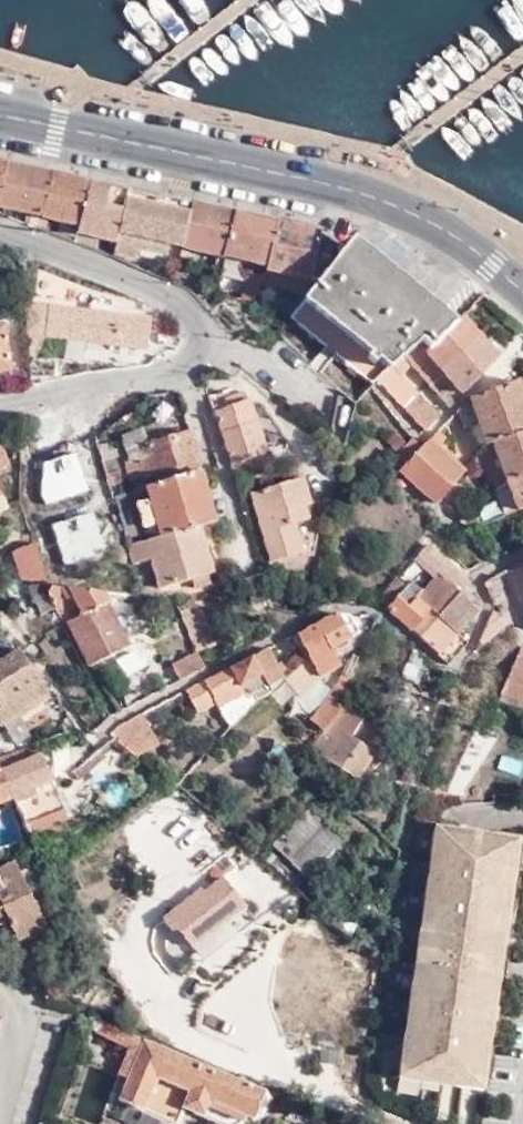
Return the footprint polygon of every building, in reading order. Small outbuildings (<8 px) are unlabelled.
[(42,154),(27,151),(0,145),(0,189),(24,196),(22,207),(30,210),(42,154)] [(52,201),(62,158),(42,154),(30,210),(35,212),(39,198),(52,201)] [(71,211),(81,162),(62,158),(52,201),(47,216),(67,223),(71,211)] [(108,222),(119,175),(119,170),(81,162),(71,211),(108,222)] [(174,227),(184,184),(157,179),(156,182),(119,175),(108,222),(106,235),(127,240),(130,228),(159,236),(163,223),(174,227)] [(218,237),(228,195),(217,192),(184,184),(174,227),(209,236),(208,242),(216,243),(218,237)] [(270,204),(228,195),(218,237),(258,247),(270,204)] [(314,214),(270,204),(258,247),(257,251),(303,263),(314,214)] [(339,227),(306,264),(298,274),(288,285),(283,292),(369,363),(371,361),(384,348),(397,336),(415,319),(424,327),(440,310),(339,227)] [(173,232),(169,249),(175,250),(179,234),(173,232)] [(205,254),(213,255),(216,243),(208,242),(205,254)] [(303,263),(257,251),(251,262),(253,263),(298,274),(306,264),(303,263)] [(251,262),(235,254),(225,281),(239,287),(245,275),(251,262)] [(239,287),(238,290),(249,296),(255,278),(245,275),(239,287)] [(144,298),(21,283),(21,314),(141,329),(144,298)] [(13,349),(4,284),(0,285),(0,351),(13,349)] [(269,310),(278,298),(255,290),(251,304),(269,310)] [(454,297),(440,310),(424,327),(418,334),(438,355),(424,366),(443,387),(492,340),(454,297)] [(418,334),(424,327),(415,319),(397,336),(405,346),(418,334)] [(438,355),(418,334),(405,346),(424,366),(438,355)] [(405,346),(397,336),(384,348),(393,358),(405,346)] [(393,358),(384,348),(371,361),(415,410),(428,397),(393,358)] [(511,360),(464,378),(474,401),(481,425),(488,423),(522,410),(522,391),(511,360)] [(229,445),(256,435),(262,433),(240,375),(219,381),(222,390),(209,394),(229,445)] [(474,401),(464,378),(451,389),(457,407),(474,401)] [(429,408),(415,425),(413,427),(403,418),(388,437),(396,446),(392,451),(430,484),(436,477),(447,464),(458,451),(431,428),(439,418),(429,408)] [(522,456),(522,410),(488,423),(503,464),(522,456)] [(155,466),(197,453),(185,414),(142,427),(139,415),(118,421),(126,445),(130,444),(134,457),(130,458),(131,464),(153,458),(155,466)] [(229,459),(260,448),(256,435),(229,445),(225,447),(229,459)] [(212,502),(198,455),(197,453),(155,466),(146,469),(147,471),(150,482),(138,485),(145,509),(158,505),(161,517),(197,507),(212,502)] [(118,468),(113,454),(105,457),(109,471),(118,468)] [(513,491),(517,490),(522,488),(522,456),(503,464),(513,491)] [(245,477),(267,546),(296,537),(286,509),(299,505),(296,491),(302,489),(293,462),(245,477)] [(436,477),(450,495),(459,490),(463,486),(447,464),(436,477)] [(127,477),(114,481),(122,508),(135,504),(127,477)] [(480,477),(463,486),(459,490),(469,505),(491,492),(480,477)] [(135,504),(122,508),(126,520),(139,516),(135,504)] [(161,517),(144,523),(149,539),(158,569),(191,558),(193,567),(208,562),(206,554),(211,553),(197,507),(161,517)] [(144,523),(133,526),(137,542),(149,539),(144,523)] [(133,526),(123,529),(128,545),(137,542),(133,526)] [(432,563),(444,550),(420,529),(408,543),(427,559),(432,563)] [(3,537),(12,559),(13,561),(15,560),(23,556),(13,532),(3,537)] [(515,542),(501,549),(519,598),(522,596),(522,563),(515,542)] [(460,565),(444,550),(432,563),(427,559),(412,575),(408,580),(423,592),(451,616),(471,592),(452,574),(460,565)] [(489,554),(476,561),(485,579),(499,572),(489,554)] [(379,590),(405,613),(423,592),(408,580),(412,575),(401,566),(379,590)] [(32,569),(34,573),(44,590),(47,596),(65,585),(70,594),(57,601),(81,646),(120,626),(92,572),(32,569)] [(44,590),(34,573),(22,581),(31,597),(44,590)] [(187,585),(178,586),(183,597),(197,630),(202,628),(198,620),(208,616),(197,591),(190,593),(187,585)] [(442,647),(461,625),(451,616),(423,592),(405,613),(442,647)] [(315,604),(291,617),(299,630),(313,655),(332,644),(328,636),(345,626),(340,616),(352,608),(345,594),(334,596),(316,605),(315,604)] [(197,630),(183,597),(180,598),(194,632),(197,630)] [(212,624),(208,616),(198,620),(202,628),(212,624)] [(522,687),(522,630),(517,627),(496,675),(522,687)] [(248,675),(251,681),(266,673),(257,654),(272,646),(269,638),(263,628),(180,669),(193,694),(212,684),(213,686),(241,674),(242,679),(248,675)] [(128,632),(108,643),(118,660),(138,648),(128,632)] [(169,643),(176,661),(201,648),(194,632),(169,643)] [(10,633),(0,640),(0,698),(5,706),(43,679),(10,633)] [(257,654),(266,673),(281,665),(278,657),(299,641),(295,633),(272,646),(257,654)] [(338,656),(344,658),(348,650),(342,648),(338,656)] [(324,680),(330,684),(336,674),(330,670),(324,680)] [(241,674),(213,686),(225,706),(246,684),(251,681),(248,675),(242,679),(241,674)] [(135,695),(109,709),(104,714),(107,716),(115,723),(142,707),(135,695)] [(349,737),(355,731),(363,719),(343,705),(310,749),(356,781),(374,755),(349,737)] [(476,715),(472,713),(465,729),(469,731),(476,715)] [(376,746),(385,734),(363,719),(355,731),(376,746)] [(21,813),(52,801),(37,765),(47,761),(31,725),(0,737),(0,764),(5,777),(21,813)] [(99,738),(93,732),(91,734),(68,754),(74,761),(97,741),(99,738)] [(37,765),(52,801),(62,796),(47,761),(37,765)] [(340,833),(309,803),(273,842),(305,871),(340,833)] [(406,1006),(396,1064),(483,1079),(492,1021),(477,1019),(482,988),(497,992),(504,947),(489,945),(495,916),(509,919),(514,885),(500,883),(505,854),(519,856),(521,839),(454,828),(455,820),(436,817),(432,843),(446,843),(443,875),(428,871),(422,905),(437,906),(432,935),(418,933),(411,976),(426,978),(421,1009),(406,1006)] [(446,843),(432,843),(428,871),(443,875),(446,843)] [(500,883),(514,885),(519,856),(505,854),(500,883)] [(240,867),(230,856),(211,872),(220,883),(206,894),(212,902),(181,928),(199,954),(252,912),(226,878),(240,867)] [(11,938),(40,925),(14,859),(0,864),(0,917),(2,916),(11,938)] [(347,936),(309,904),(305,908),(310,934),(272,940),(283,992),(327,984),(320,942),(347,936)] [(437,906),(422,905),(418,933),(432,935),(437,906)] [(258,920),(252,912),(199,954),(205,962),(258,920)] [(489,945),(504,947),(509,919),(495,916),(489,945)] [(411,976),(406,1006),(421,1009),(426,978),(411,976)] [(477,1019),(492,1021),(497,992),(482,988),(477,1019)] [(114,1054),(98,1093),(106,1096),(113,1078),(170,1103),(176,1087),(225,1107),(235,1101),(237,1094),(246,1098),(253,1095),(259,1079),(257,1071),(96,1002),(92,1013),(124,1027),(114,1054)] [(483,1079),(396,1064),(394,1076),(480,1090),(483,1079)]
